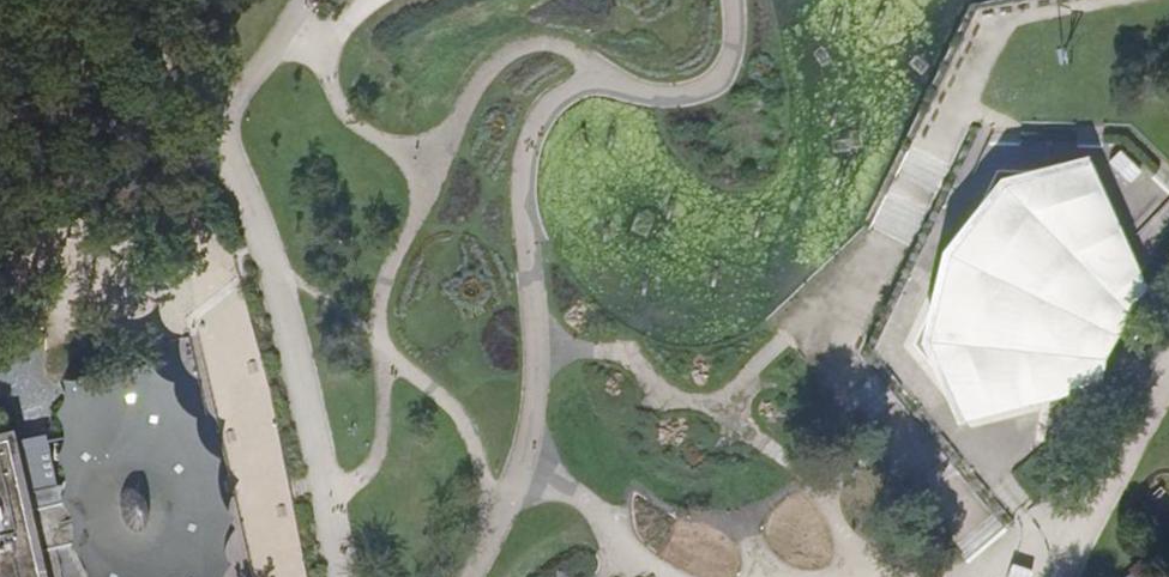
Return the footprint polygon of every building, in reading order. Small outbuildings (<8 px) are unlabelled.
[(925,343),(961,424),(1104,387),(1107,358),(1110,353),(1132,310),(1152,290),(1092,154),(1005,176),(946,249),(925,343)] [(71,547),(83,544),(100,576),(205,576),(207,516),(198,477),(226,461),(170,340),(125,350),(133,384),(75,398),(73,500),(65,502),(61,486),(58,487),(57,481),(33,487),(34,492),(21,495),(8,438),(0,440),(0,576),(88,576),(71,547)] [(1146,576),(1150,576),(1168,561),(1168,539),(1136,565),(1146,576)] [(1136,565),(1122,576),(1146,576),(1136,565)]
